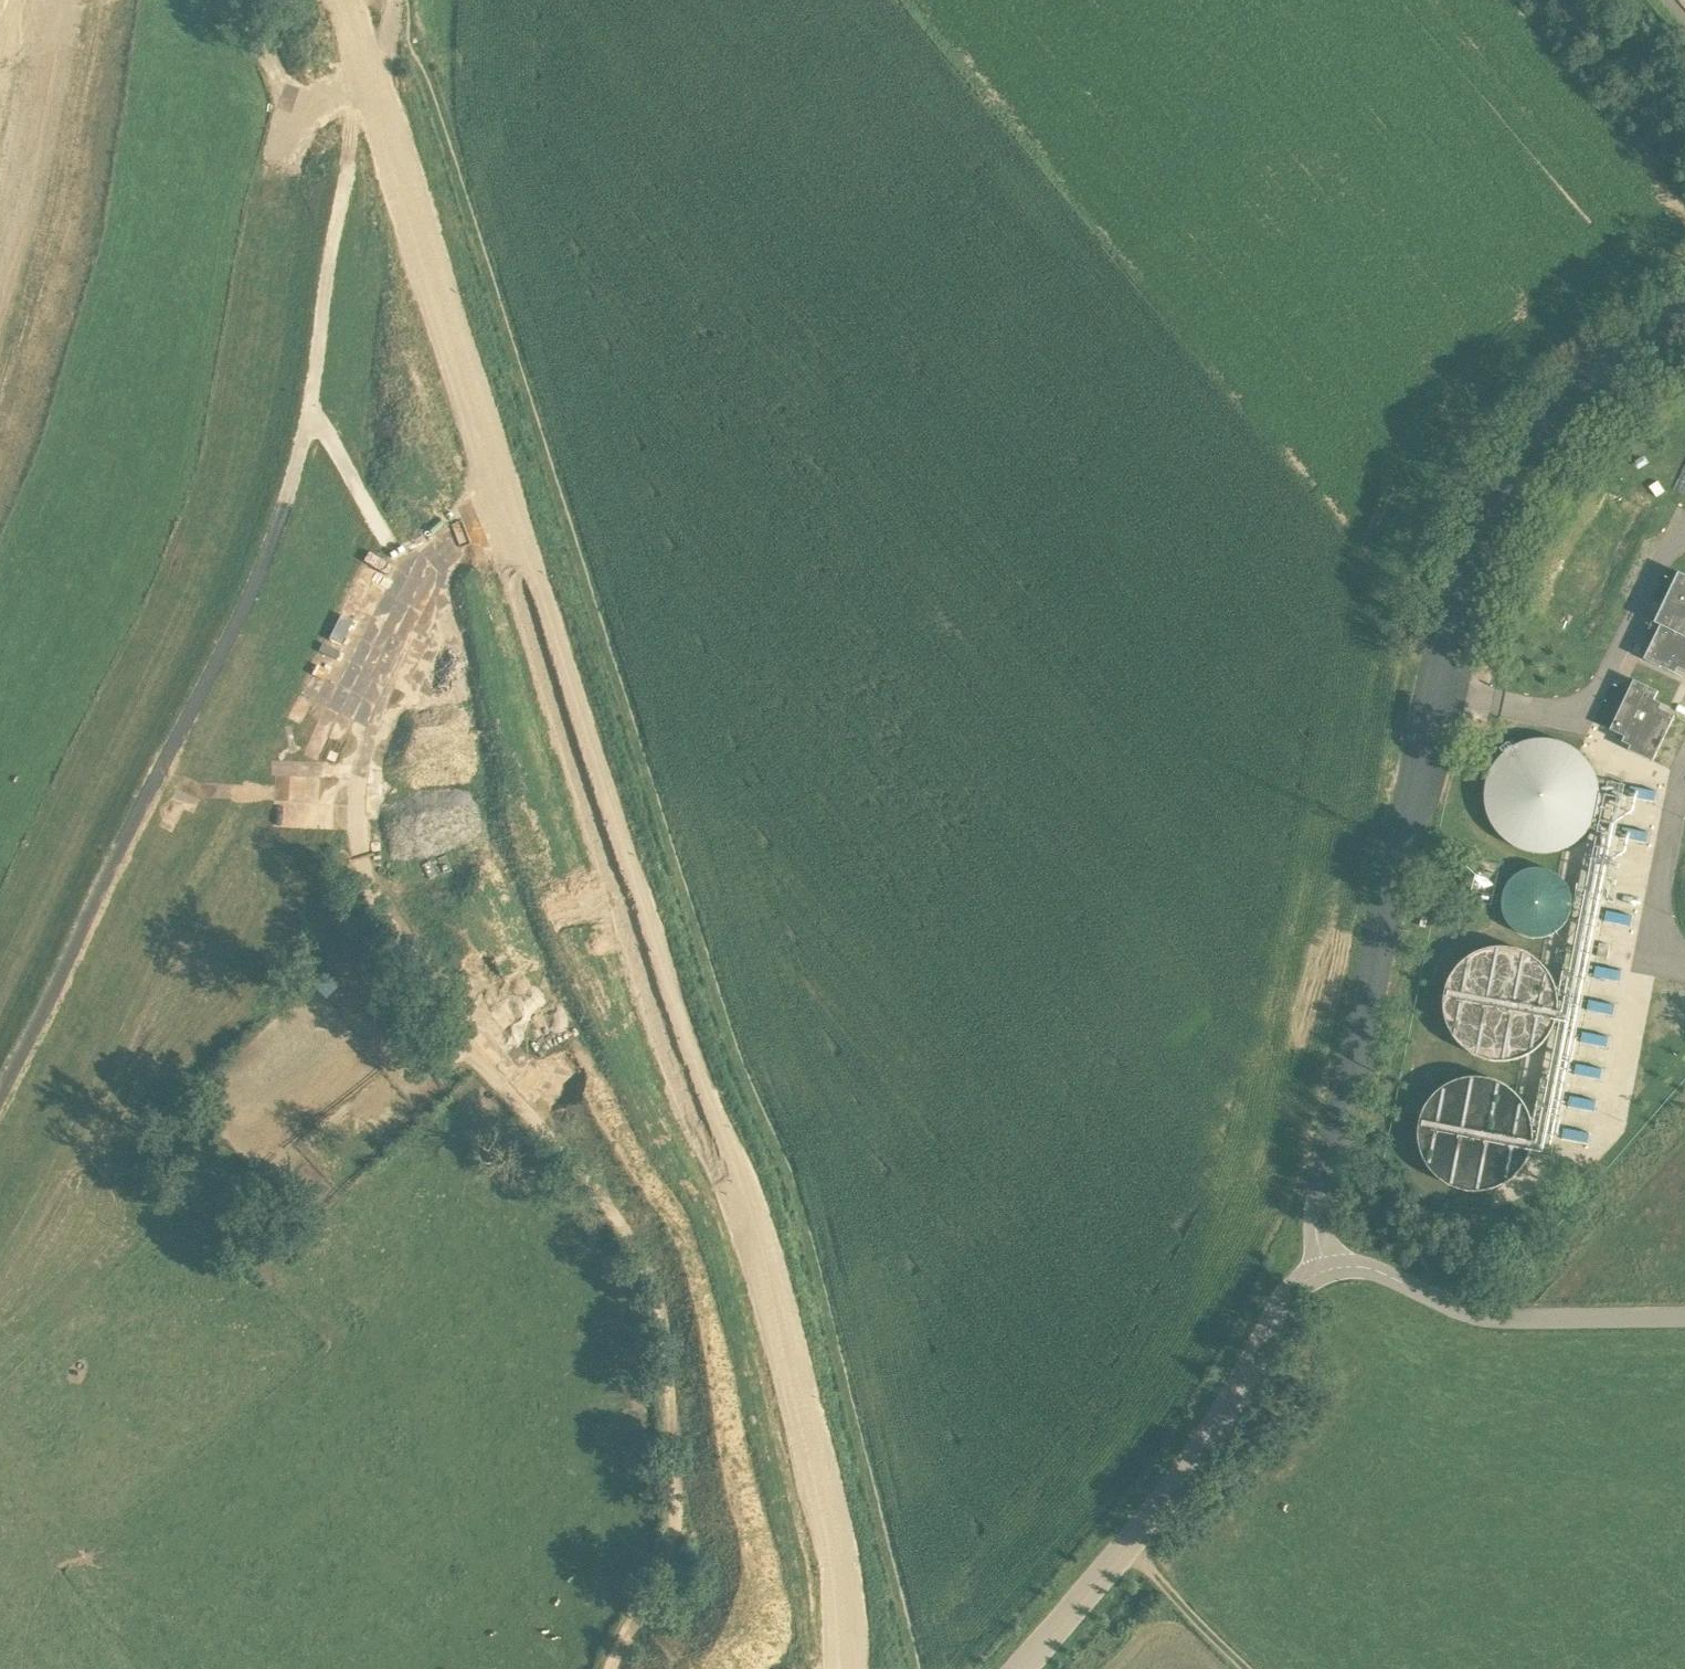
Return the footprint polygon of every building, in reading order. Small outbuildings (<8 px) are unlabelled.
[(1645,656),(1676,671),(1680,664),(1684,667),(1684,574),(1678,571),(1656,618),(1662,621),(1645,656)] [(1660,708),(1661,705),(1656,703),(1661,691),(1637,681),(1614,730),(1628,736),(1626,741),(1634,745),(1632,750),(1656,761),(1677,716),(1660,708)]
